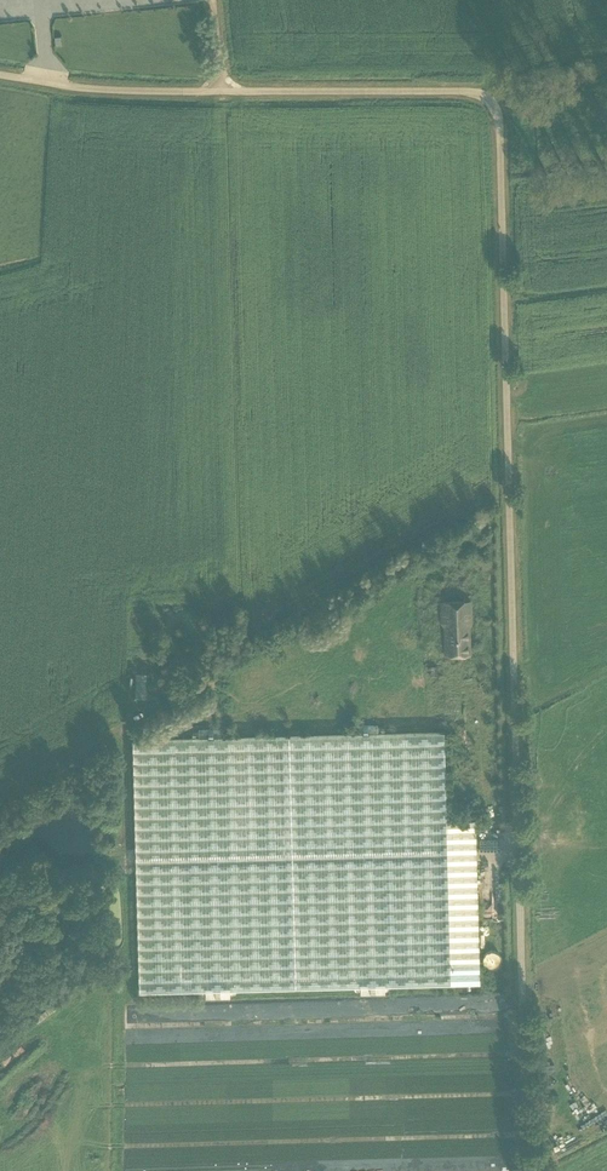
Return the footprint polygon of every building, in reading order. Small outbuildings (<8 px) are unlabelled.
[(439,620),(439,649),(465,649),(465,595),(434,595),(434,620),(439,620)] [(140,640),(140,621),(124,621),(124,640),(140,640)] [(128,672),(128,688),(137,688),(138,673),(128,672)] [(155,691),(156,677),(147,677),(146,690),(155,691)] [(135,743),(141,995),(480,987),(476,825),(448,825),(446,735),(135,743)]
